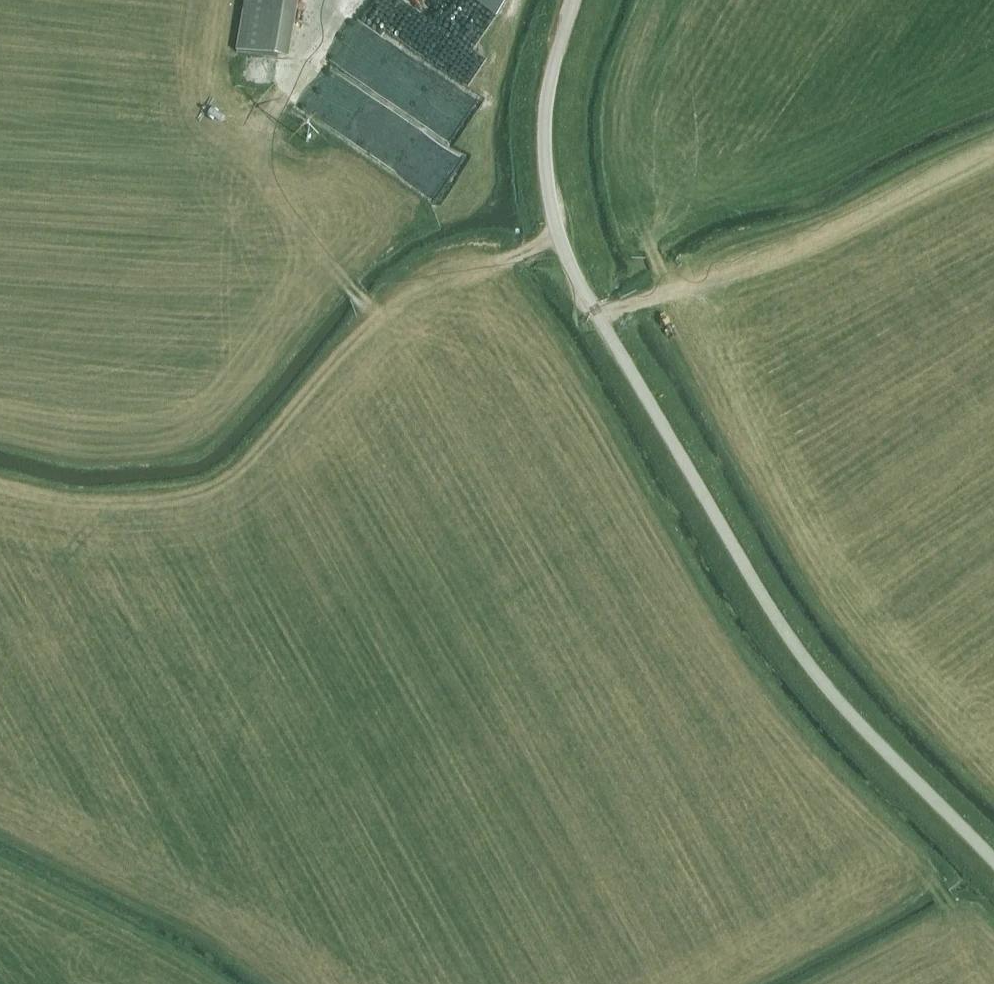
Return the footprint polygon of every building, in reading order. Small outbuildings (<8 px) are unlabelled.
[(237,51),(276,57),(286,0),(246,0),(237,51)] [(496,18),(508,0),(469,0),(496,18)]
